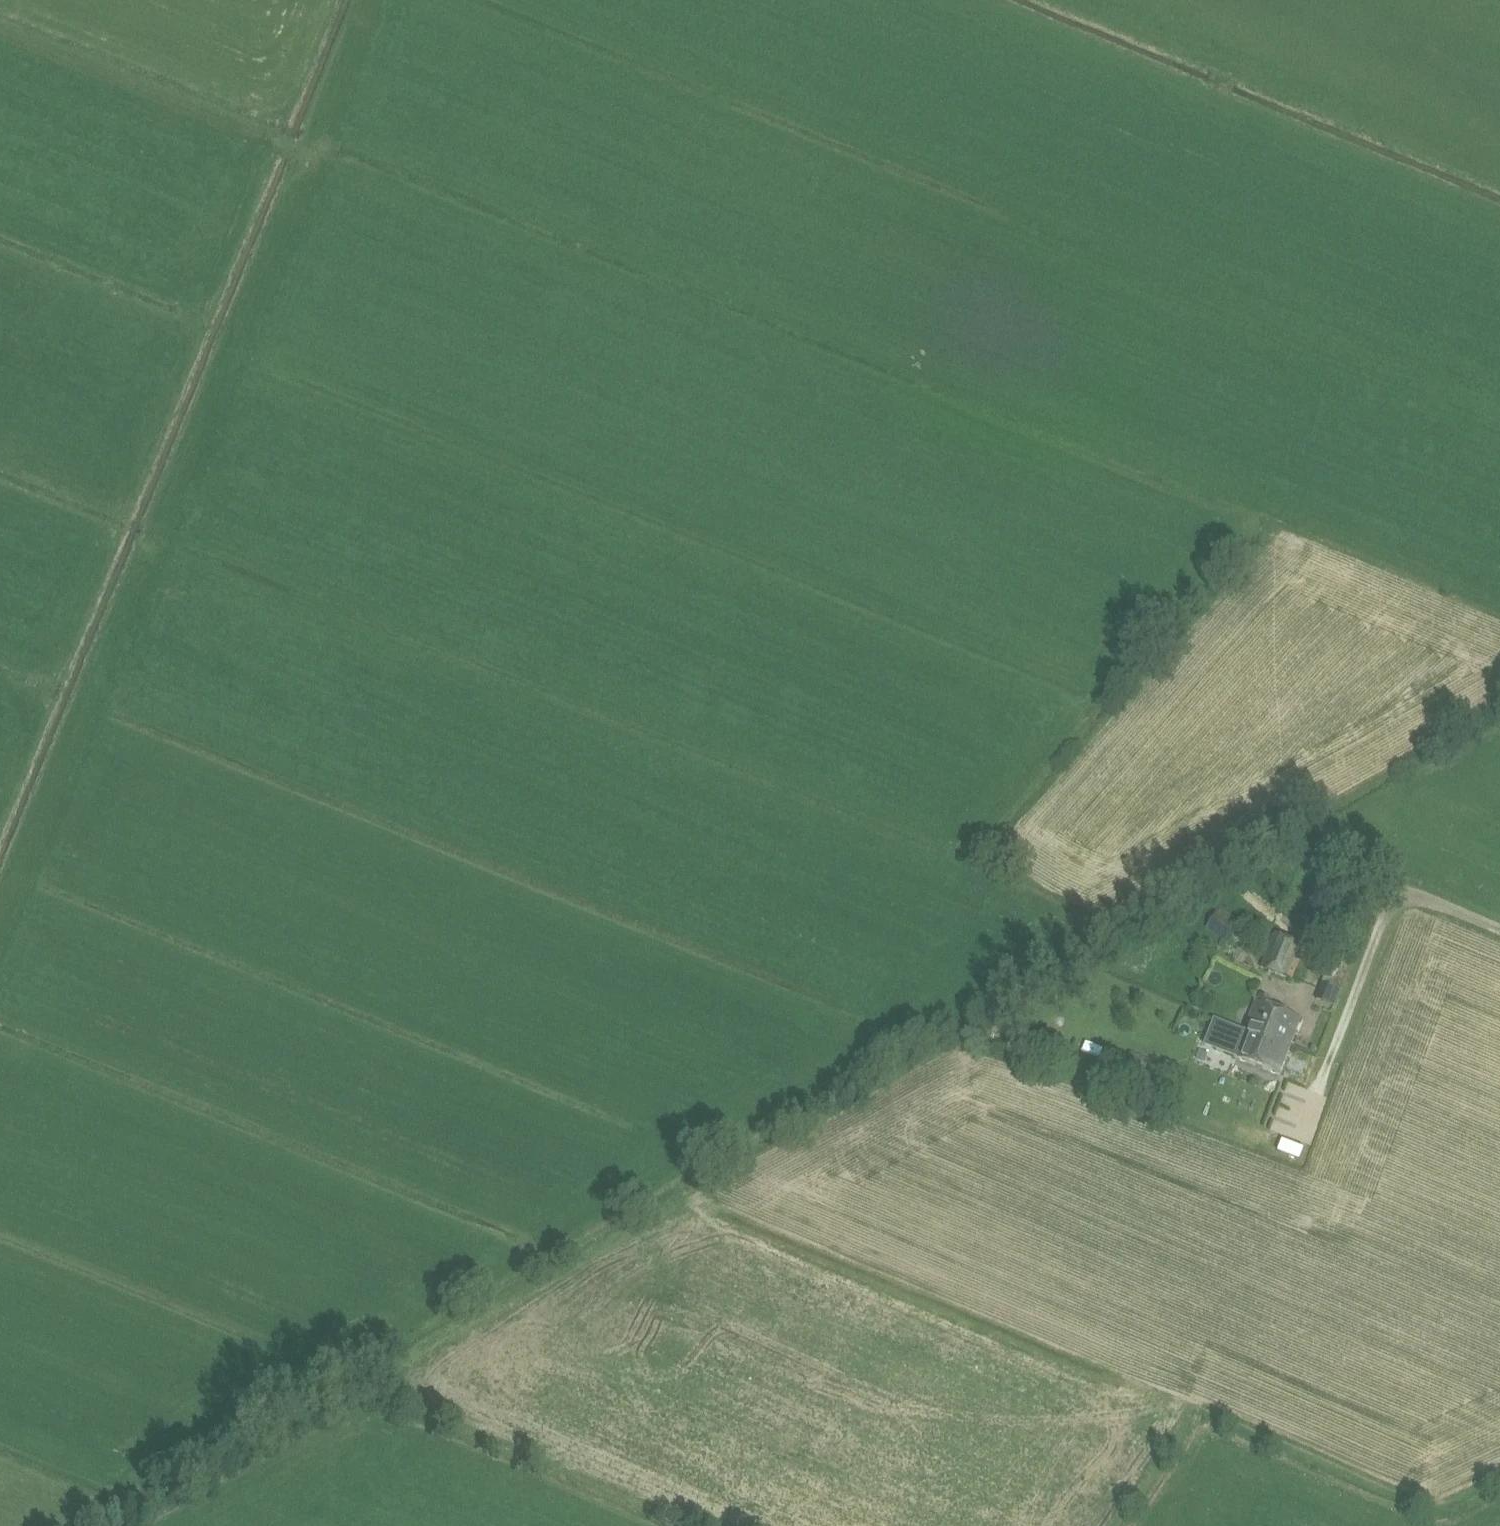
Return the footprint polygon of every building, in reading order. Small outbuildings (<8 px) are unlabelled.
[(1240,922),(1220,908),(1207,928),(1227,942),(1240,922)] [(1275,933),(1263,967),(1293,978),(1305,943),(1275,933)] [(1246,1031),(1264,1038),(1266,1033),(1294,1044),(1303,1021),(1270,1007),(1273,1000),(1261,995),(1246,1031)] [(1225,1022),(1215,1047),(1282,1074),(1294,1044),(1266,1033),(1264,1038),(1246,1031),(1225,1022)] [(1299,1160),(1304,1148),(1282,1140),(1278,1152),(1299,1160)]
